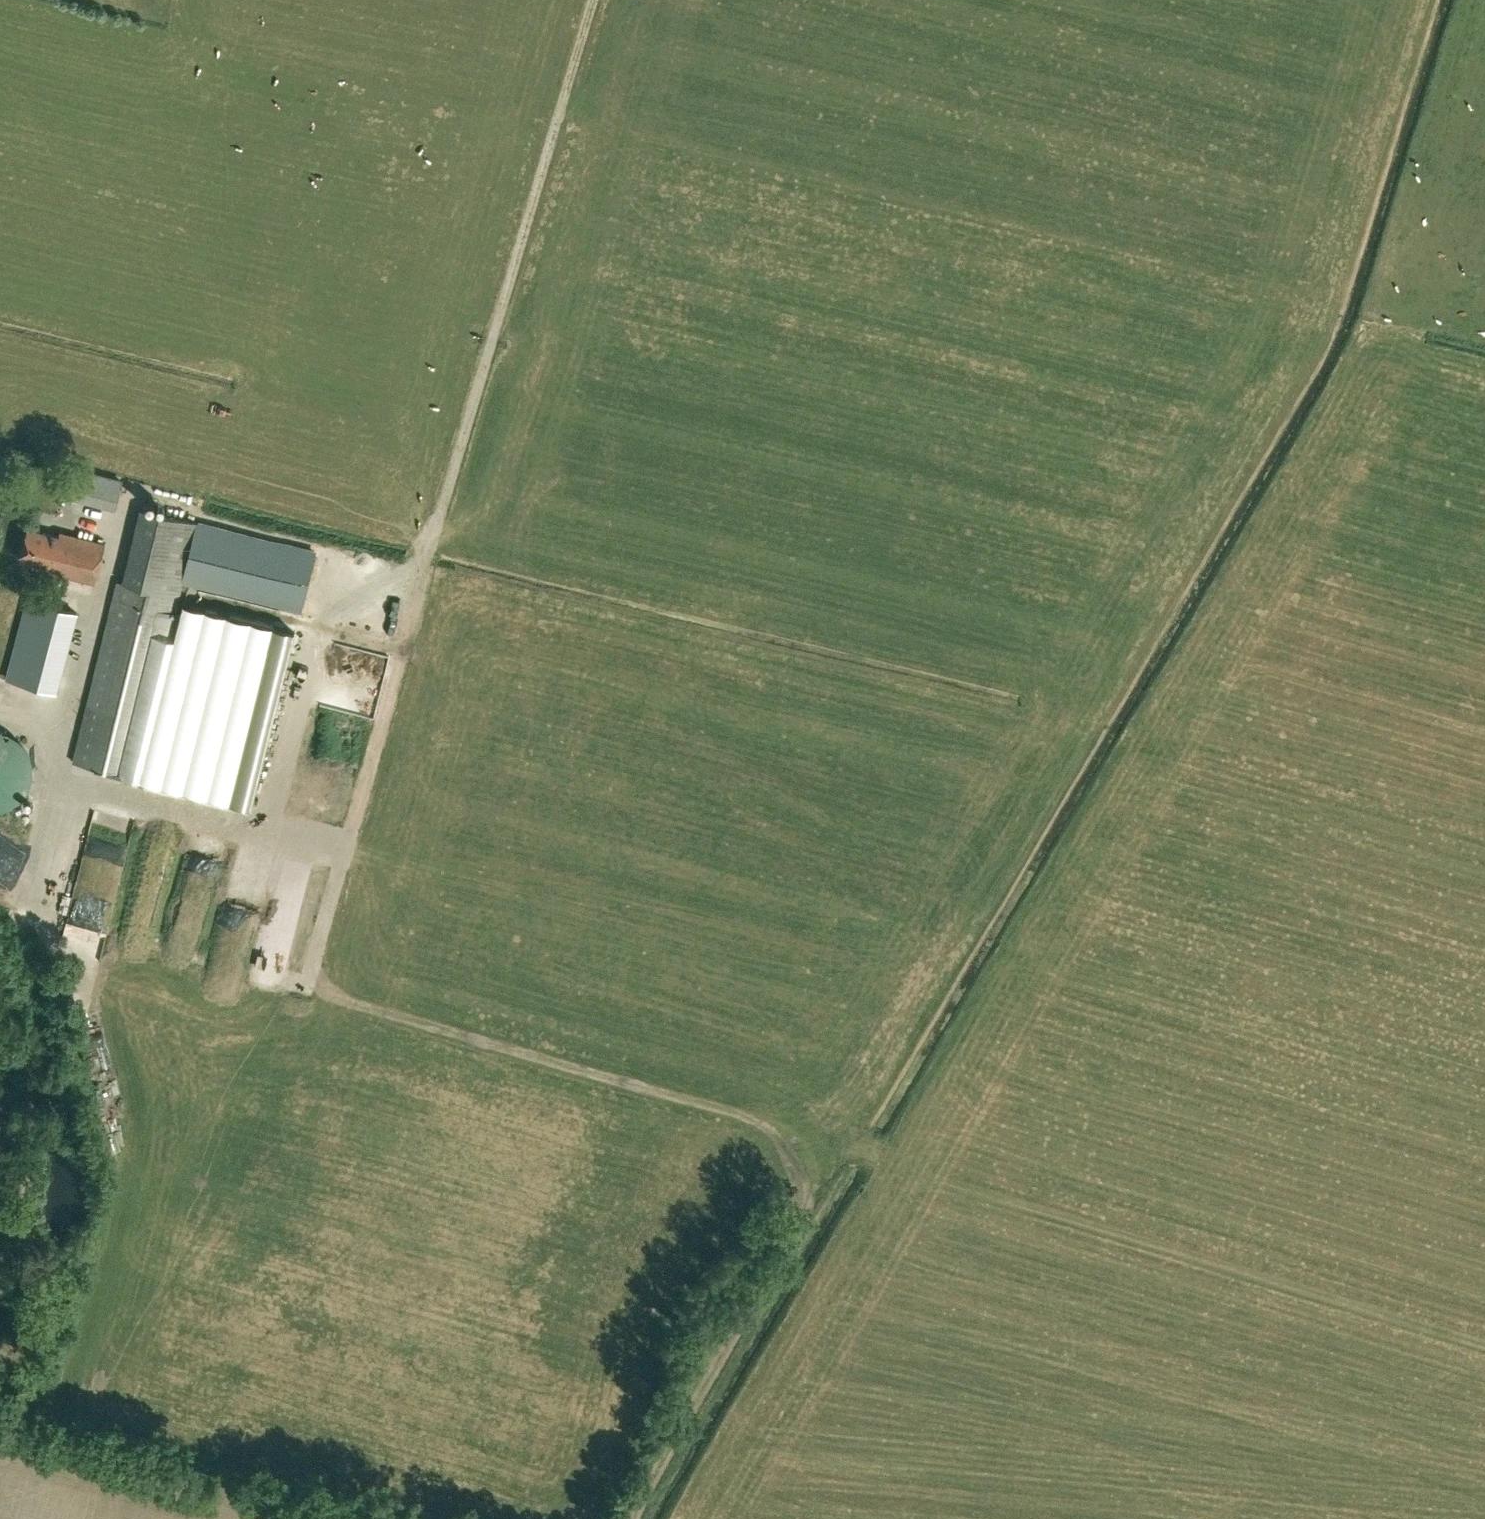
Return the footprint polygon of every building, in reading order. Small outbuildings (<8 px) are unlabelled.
[(118,581),(74,762),(251,805),(294,630),(183,603),(181,613),(175,612),(197,520),(143,507),(124,582),(118,581)] [(199,522),(184,580),(300,608),(314,550),(199,522)] [(29,526),(21,557),(52,565),(51,569),(97,580),(107,541),(61,529),(60,534),(29,526)] [(7,1140),(11,1120),(0,1117),(0,1138),(7,1140)]
